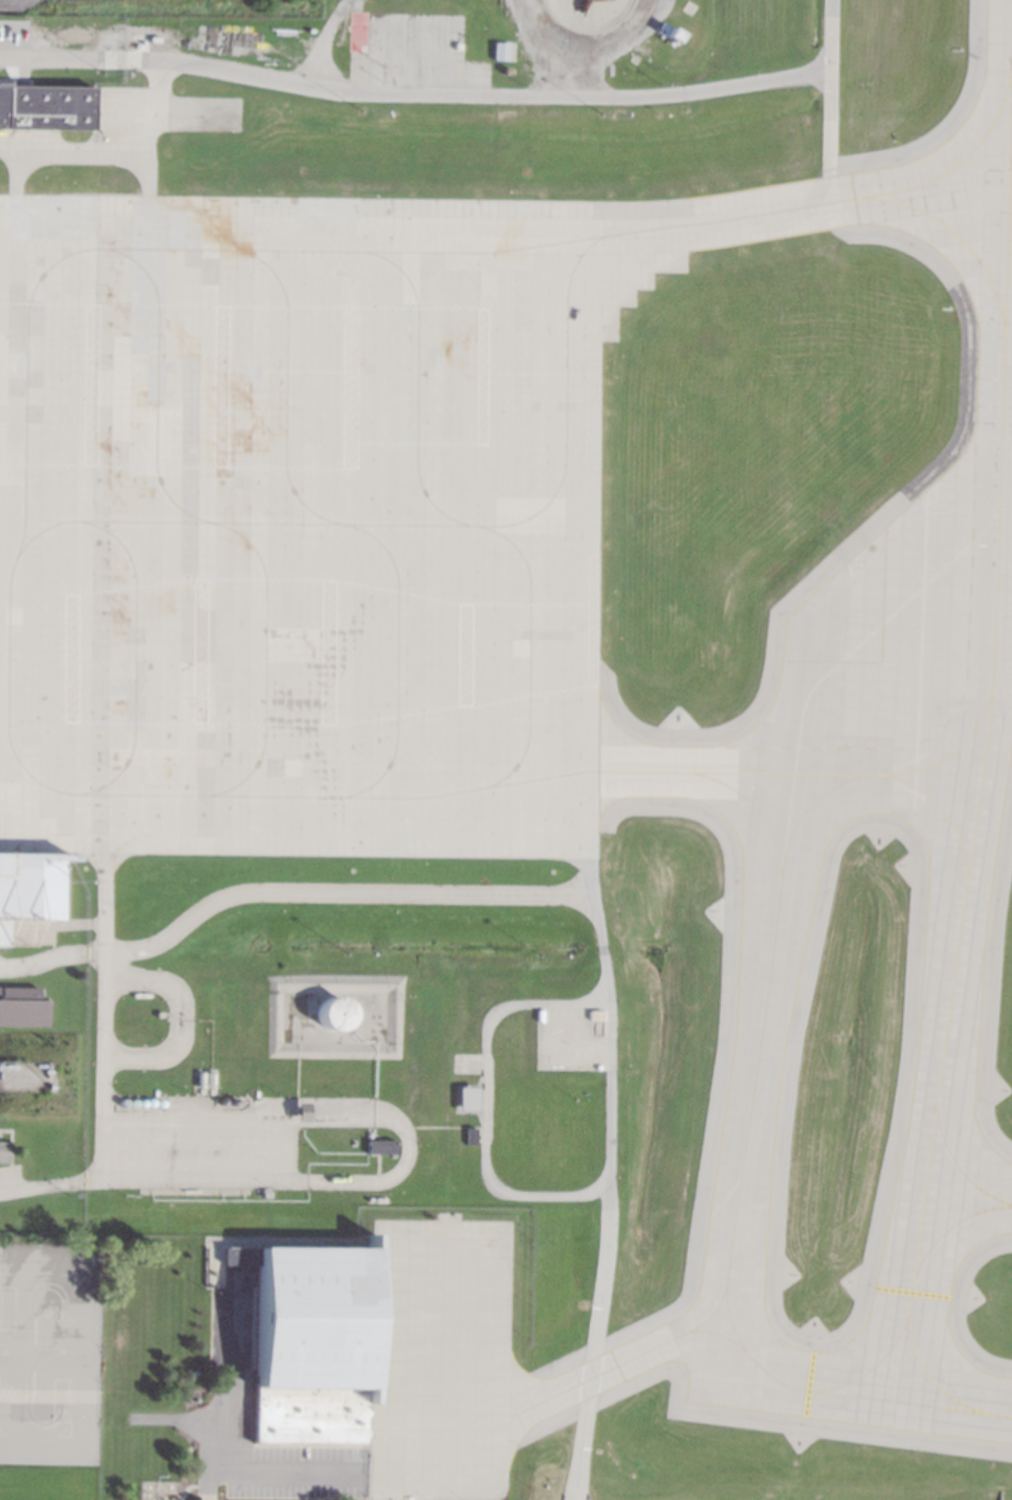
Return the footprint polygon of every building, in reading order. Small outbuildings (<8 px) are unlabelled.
[(368,51),(351,51),(351,12),(368,12),(368,51)] [(680,32),(672,46),(661,40),(663,35),(655,31),(660,21),(680,32)] [(507,41),(506,60),(493,59),(494,41),(507,41)] [(641,56),(636,63),(630,59),(632,55),(630,53),(632,51),(641,56)] [(92,128),(0,127),(0,77),(2,77),(2,84),(93,85),(92,128)] [(56,919),(0,919),(0,852),(72,853),(72,860),(56,859),(56,919)] [(44,1026),(0,1026),(0,986),(39,986),(39,1000),(44,1000),(44,1026)] [(347,1006),(343,1001),(338,998),(332,996),(327,997),(321,1000),(317,1003),(315,1008),(314,1013),(315,1019),(317,1024),(321,1027),(326,1030),(331,1031),(336,1030),(342,1028),(346,1023),(348,1018),(349,1012),(347,1006)] [(601,1020),(587,1020),(587,1010),(601,1010),(601,1020)] [(49,1091),(0,1090),(0,1060),(49,1060),(49,1091)] [(456,1087),(473,1088),(472,1111),(455,1111),(456,1087)] [(305,1119),(293,1119),(294,1102),(305,1103),(305,1119)] [(464,1128),(472,1128),(473,1145),(465,1145),(464,1128)] [(393,1153),(366,1153),(366,1139),(393,1140),(393,1153)] [(370,1402),(366,1402),(365,1409),(368,1409),(368,1415),(365,1415),(365,1429),(368,1429),(368,1435),(365,1435),(365,1443),(254,1442),(255,1264),(223,1264),(223,1246),(366,1247),(366,1233),(371,1233),(370,1402)]
